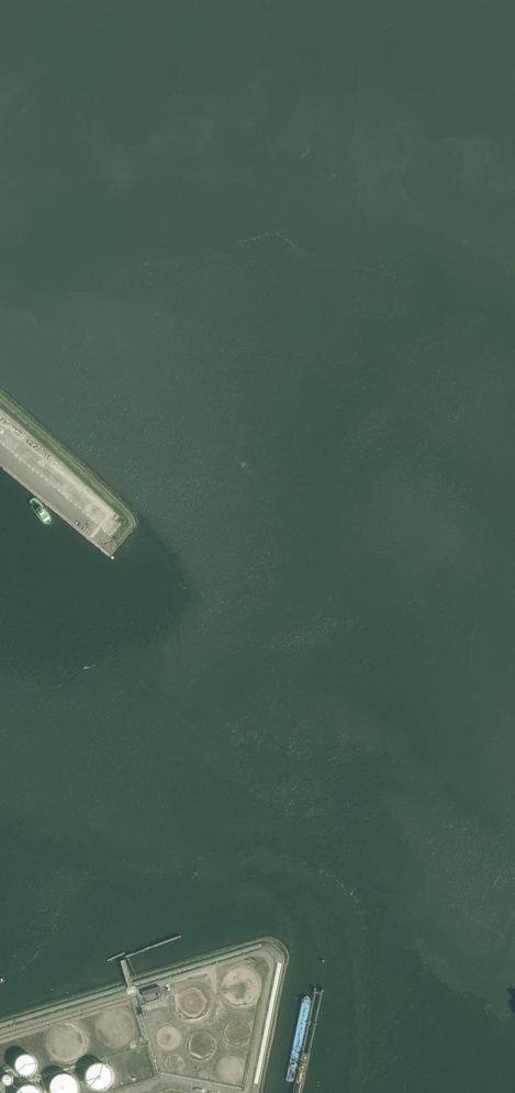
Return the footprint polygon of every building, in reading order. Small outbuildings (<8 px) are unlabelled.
[(143,992),(144,997),(158,993),(159,997),(163,996),(160,987),(143,992)] [(38,1067),(38,1065),(38,1063),(37,1061),(36,1059),(35,1057),(33,1056),(31,1055),(29,1054),(27,1054),(25,1054),(23,1054),(21,1055),(19,1057),(18,1058),(17,1060),(16,1062),(16,1064),(16,1066),(16,1068),(17,1070),(18,1072),(19,1073),(21,1075),(23,1075),(25,1076),(27,1076),(29,1076),(31,1075),(33,1074),(35,1073),(36,1071),(37,1069),(38,1067)] [(84,1063),(86,1068),(97,1063),(95,1058),(84,1063)] [(114,1079),(114,1077),(114,1074),(113,1072),(112,1069),(110,1067),(108,1066),(106,1064),(103,1064),(101,1063),(98,1063),(96,1064),(93,1065),(91,1067),(89,1068),(88,1071),(87,1073),(86,1076),(86,1078),(87,1081),(88,1083),(89,1085),(91,1087),(93,1089),(96,1090),(98,1090),(101,1091),(103,1090),(106,1089),(108,1088),(110,1086),(112,1084),(113,1082),(114,1079)] [(15,1081),(15,1080),(15,1078),(14,1077),(13,1076),(12,1075),(11,1074),(10,1074),(8,1074),(7,1074),(6,1075),(5,1076),(4,1077),(3,1078),(3,1080),(3,1081),(4,1082),(5,1083),(6,1084),(7,1085),(8,1085),(10,1085),(11,1085),(12,1084),(13,1083),(14,1082),(15,1081)] [(79,1088),(79,1085),(78,1083),(77,1080),(75,1078),(73,1077),(71,1075),(69,1074),(66,1074),(64,1074),(61,1074),(59,1075),(57,1077),(55,1078),(53,1080),(52,1083),(51,1085),(51,1088),(51,1090),(52,1092),(78,1092),(79,1090),(79,1088)] [(41,1091),(39,1089),(37,1087),(35,1086),(33,1085),(30,1084),(27,1085),(25,1085),(22,1086),(20,1088),(18,1090),(17,1092),(42,1092),(41,1091)]
